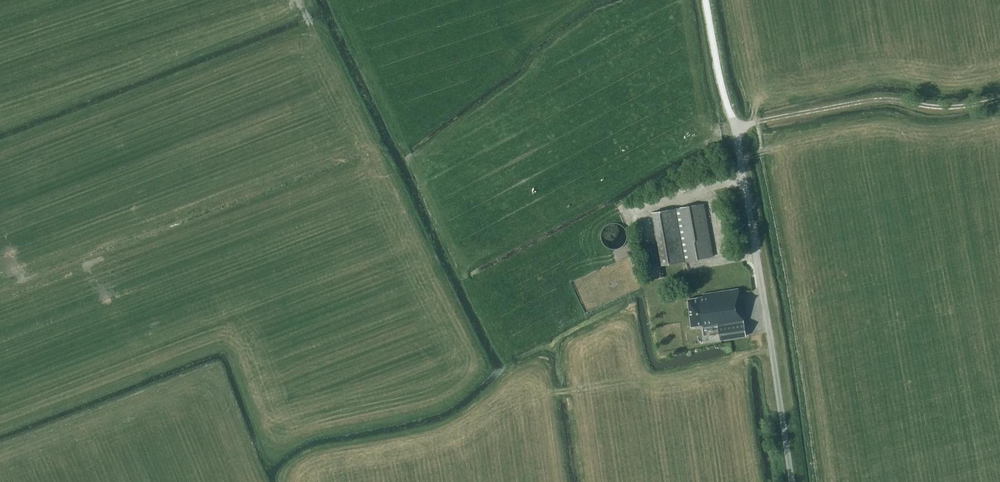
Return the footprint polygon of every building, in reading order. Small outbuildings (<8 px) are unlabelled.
[(652,212),(662,265),(712,256),(703,203),(652,212)] [(630,238),(630,234),(630,231),(629,228),(628,226),(625,224),(623,222),(621,221),(619,220),(616,220),(612,220),(610,221),(607,222),(605,223),(603,226),(602,228),(601,232),(600,235),(601,237),(602,240),(603,243),(605,245),(607,247),(609,248),(613,249),(616,249),(618,249),(622,248),(624,247),(626,245),(628,242),(629,240),(630,238)] [(746,336),(739,289),(722,291),(723,294),(698,297),(698,299),(687,300),(691,326),(702,324),(702,327),(718,324),(720,340),(746,336)]
